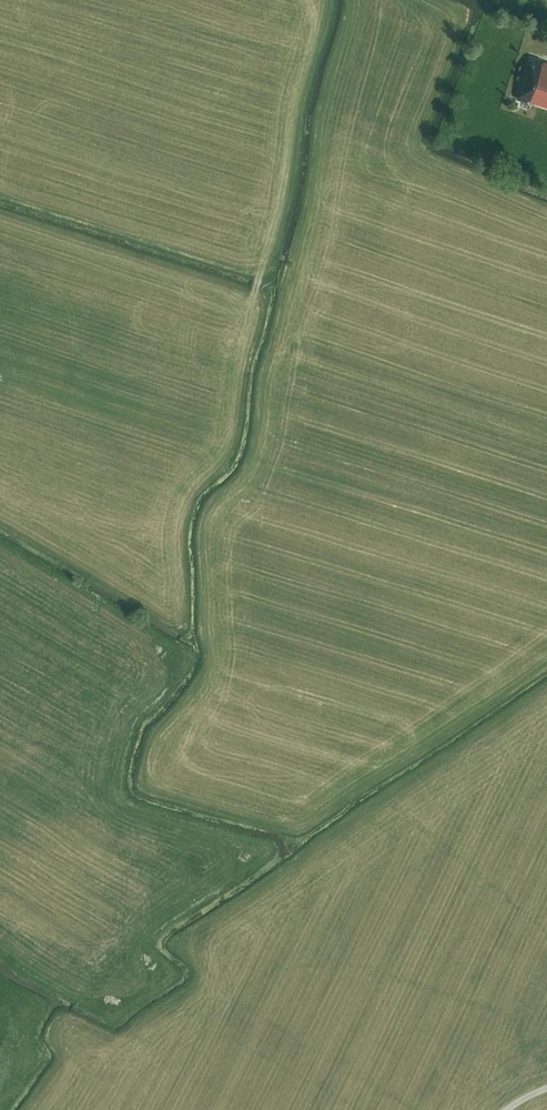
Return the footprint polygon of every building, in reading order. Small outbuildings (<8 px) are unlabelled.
[(530,56),(516,98),(527,102),(528,99),(531,100),(530,103),(546,108),(546,61),(530,56)]
